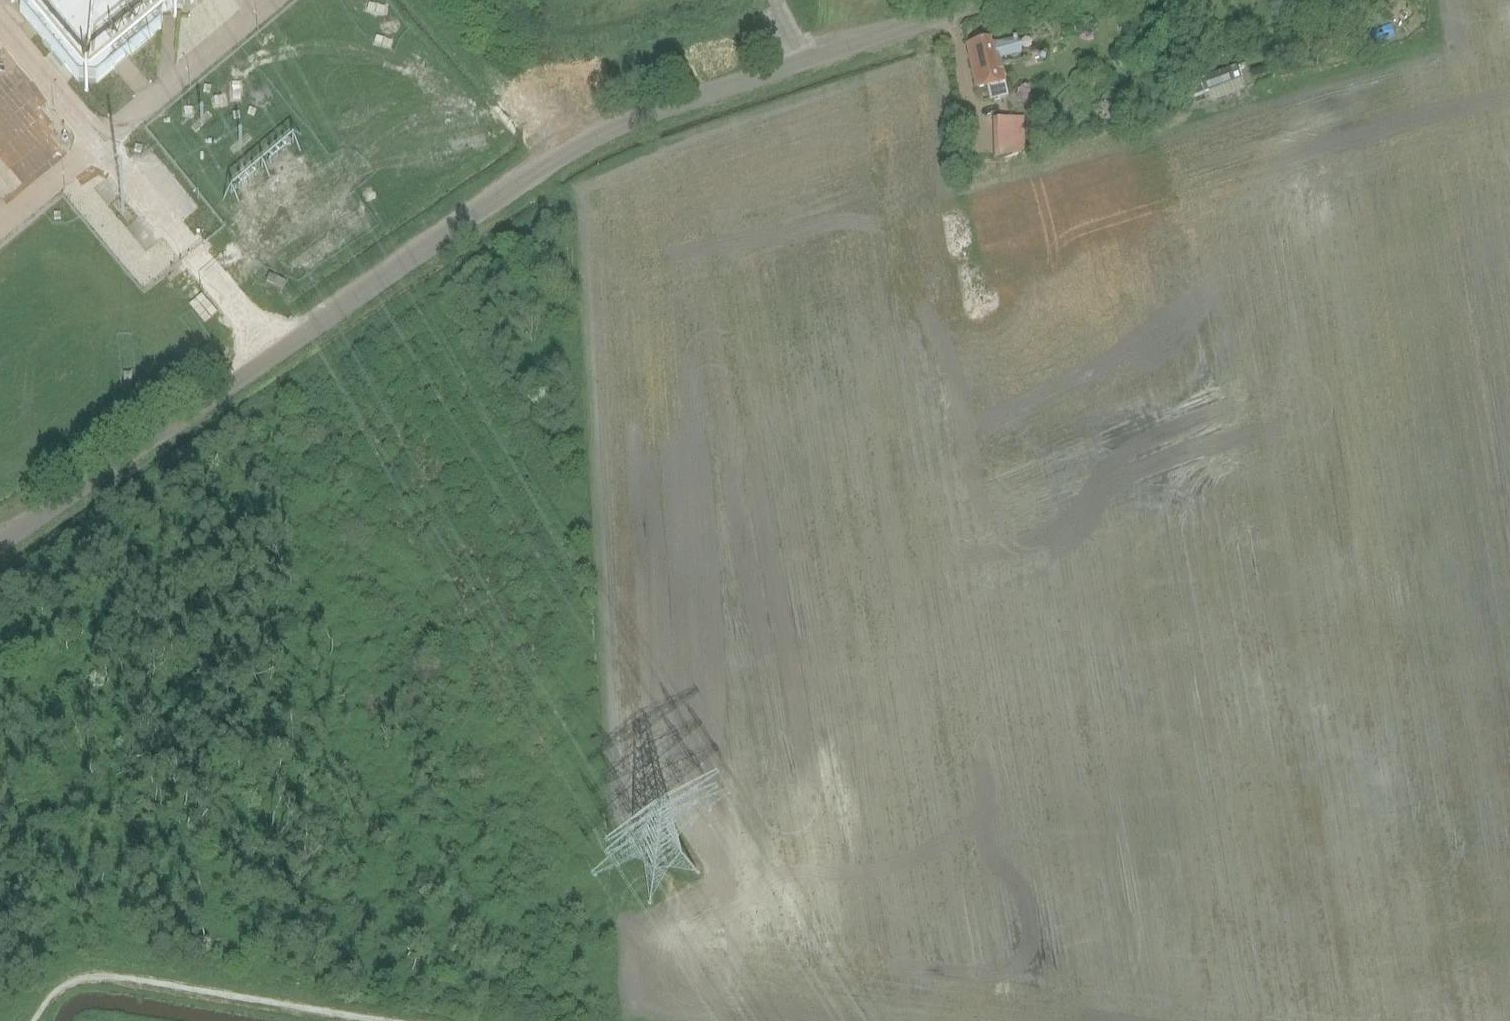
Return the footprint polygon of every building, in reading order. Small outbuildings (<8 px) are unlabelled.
[(20,12),(79,83),(97,84),(162,30),(164,11),(172,12),(173,4),(192,5),(198,0),(21,0),(20,12)] [(974,43),(975,48),(969,50),(977,88),(988,86),(990,98),(1008,94),(1001,59),(1019,55),(1016,39),(992,44),(991,40),(974,43)] [(1202,65),(1214,73),(1223,60),(1212,51),(1202,65)] [(1195,97),(1205,94),(1243,80),(1238,67),(1190,84),(1195,97)] [(1021,154),(1020,119),(1001,120),(1002,162),(1021,154)]
